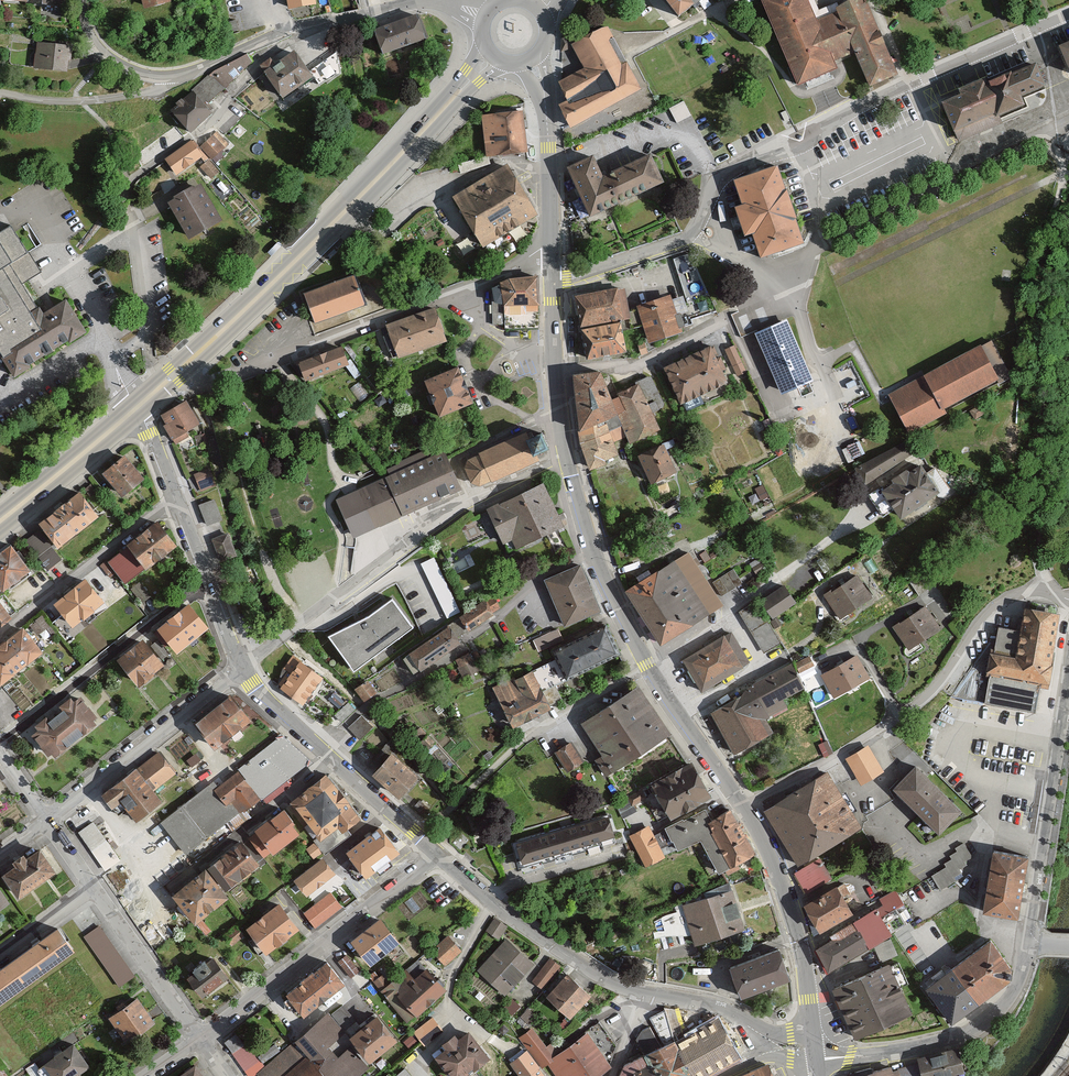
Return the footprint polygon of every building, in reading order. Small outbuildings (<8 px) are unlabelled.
[(60,10),(61,0),(0,0),(0,5),(60,10)] [(148,18),(176,10),(173,0),(143,0),(148,18)] [(290,13),(318,8),(316,0),(287,0),(290,13)] [(692,0),(666,0),(682,20),(698,8),(692,0)] [(807,87),(833,75),(828,64),(854,53),(870,90),(897,79),(863,0),(856,0),(821,15),(815,0),(769,0),(807,87)] [(429,43),(421,18),(375,33),(384,58),(429,43)] [(642,85),(605,21),(571,41),(584,64),(557,80),(567,98),(558,103),(571,125),(642,85)] [(73,48),(39,45),(36,70),(70,74),(73,48)] [(261,71),(284,102),(315,79),(295,51),(274,66),(272,63),(261,71)] [(215,73),(173,114),(193,136),(218,114),(211,106),(253,65),(248,57),(215,73)] [(962,98),(944,105),(955,132),(1019,107),(1015,97),(1042,87),(1035,69),(987,88),(985,82),(960,92),(962,98)] [(671,106),(678,121),(692,114),(686,100),(671,106)] [(523,108),(481,113),(486,154),(527,149),(523,108)] [(216,137),(202,149),(213,162),(227,150),(216,137)] [(203,157),(191,142),(165,162),(177,177),(203,157)] [(606,179),(596,158),(571,171),(594,220),(667,186),(653,157),(606,179)] [(780,165),(735,178),(743,204),(736,206),(745,236),(755,233),(762,256),(804,243),(801,233),(780,165)] [(539,217),(508,167),(455,200),(486,250),(539,217)] [(202,187),(169,206),(189,242),(222,223),(202,187)] [(16,381),(90,336),(68,300),(40,317),(24,290),(44,278),(29,253),(41,245),(25,218),(0,233),(0,354),(16,381)] [(693,251),(675,256),(688,300),(706,294),(693,251)] [(356,278),(305,295),(316,326),(367,308),(356,278)] [(539,279),(504,280),(505,309),(540,308),(539,279)] [(622,288),(578,295),(583,321),(626,314),(622,288)] [(671,296),(637,307),(650,347),(685,335),(671,296)] [(437,311),(388,328),(399,361),(448,344),(437,311)] [(788,318),(757,331),(783,392),(814,379),(788,318)] [(622,323),(584,329),(589,354),(626,347),(622,323)] [(737,342),(726,347),(737,373),(748,369),(737,342)] [(715,348),(667,370),(685,411),(733,390),(715,348)] [(349,367),(342,349),(298,365),(305,384),(349,367)] [(1016,386),(997,351),(947,386),(965,421),(1016,386)] [(475,405),(458,370),(426,384),(442,420),(475,405)] [(601,371),(577,374),(582,438),(591,464),(618,454),(603,419),(619,413),(633,437),(658,425),(636,383),(614,393),(601,371)] [(965,421),(947,386),(902,402),(925,439),(955,423),(965,421)] [(187,403),(162,417),(167,427),(163,429),(171,444),(201,427),(187,403)] [(536,459),(551,453),(544,437),(529,444),(527,439),(482,457),(469,461),(467,473),(471,482),(480,486),(538,463),(536,459)] [(905,442),(855,464),(863,480),(912,458),(905,442)] [(665,446),(640,458),(654,485),(679,473),(665,446)] [(462,492),(445,453),(386,479),(402,518),(462,492)] [(142,475),(124,455),(106,471),(125,491),(142,475)] [(920,465),(884,492),(907,522),(943,496),(920,465)] [(210,468),(194,474),(203,495),(219,489),(210,468)] [(402,518),(386,479),(337,499),(353,538),(402,518)] [(545,485),(489,512),(505,545),(515,541),(519,550),(566,528),(545,485)] [(97,511),(81,491),(42,522),(59,542),(97,511)] [(216,501),(200,507),(208,528),(224,521),(216,501)] [(158,521),(130,542),(147,565),(175,543),(158,521)] [(47,569),(62,559),(42,528),(27,537),(47,569)] [(228,535),(212,541),(221,564),(237,558),(228,535)] [(11,543),(0,551),(0,582),(3,586),(30,566),(11,543)] [(626,593),(661,647),(725,607),(689,553),(626,593)] [(423,561),(447,614),(460,608),(436,555),(423,561)] [(547,583),(567,629),(602,615),(582,568),(547,583)] [(736,568),(714,578),(720,593),(743,583),(736,568)] [(860,577),(827,599),(842,621),(875,599),(860,577)] [(104,606),(85,583),(55,607),(73,630),(104,606)] [(797,606),(787,589),(763,604),(773,621),(797,606)] [(412,624),(391,596),(369,612),(328,633),(353,668),(412,624)] [(12,613),(0,598),(0,622),(12,613)] [(496,617),(486,602),(460,621),(470,635),(496,617)] [(757,603),(740,613),(763,653),(780,644),(757,603)] [(990,650),(986,674),(990,675),(1040,683),(1048,685),(1061,610),(1025,604),(1021,630),(1016,655),(995,651),(990,650)] [(189,607),(157,633),(178,659),(210,632),(189,607)] [(928,608),(895,629),(910,652),(943,630),(928,608)] [(568,675),(619,649),(606,622),(554,648),(568,675)] [(1016,655),(1021,630),(1000,626),(995,651),(1016,655)] [(462,646),(450,629),(411,658),(423,675),(462,646)] [(23,631),(0,649),(0,688),(1,689),(43,656),(23,631)] [(708,645),(682,661),(703,693),(750,664),(729,632),(719,638),(714,641),(708,645)] [(143,643),(117,665),(139,691),(165,670),(143,643)] [(469,651),(456,658),(466,675),(479,668),(469,651)] [(810,654),(796,662),(801,671),(815,663),(810,654)] [(869,678),(859,658),(821,678),(832,698),(869,678)] [(321,674),(300,660),(284,684),(305,698),(321,674)] [(807,695),(791,667),(712,713),(738,757),(777,734),(768,718),(807,695)] [(550,702),(533,670),(498,687),(515,720),(550,702)] [(1035,711),(1040,683),(990,675),(986,702),(1035,711)] [(356,687),(365,700),(378,691),(369,679),(356,687)] [(641,689),(583,727),(603,758),(597,762),(609,780),(673,738),(641,689)] [(95,722),(77,698),(35,730),(53,754),(95,722)] [(251,723),(230,699),(196,729),(217,753),(251,723)] [(361,716),(348,728),(359,740),(372,727),(361,716)] [(313,760),(281,735),(163,821),(188,852),(313,760)] [(585,764),(572,745),(555,756),(568,775),(585,764)] [(870,748),(848,762),(863,786),(885,773),(870,748)] [(176,776),(160,754),(102,798),(116,817),(125,809),(138,826),(165,806),(154,792),(176,776)] [(393,756),(374,778),(402,801),(421,779),(393,756)] [(710,792),(690,760),(655,781),(675,813),(710,792)] [(966,815),(919,769),(897,791),(944,837),(966,815)] [(863,832),(828,775),(766,813),(801,870),(863,832)] [(363,822),(326,778),(290,808),(321,845),(339,830),(344,837),(363,822)] [(705,805),(669,826),(681,847),(701,836),(720,868),(754,849),(731,809),(713,820),(705,805)] [(610,814),(517,840),(522,858),(615,832),(610,814)] [(281,815),(249,841),(267,863),(299,838),(281,815)] [(103,869),(119,861),(98,819),(82,827),(103,869)] [(380,830),(347,856),(367,882),(400,856),(380,830)] [(260,867),(241,845),(209,872),(229,895),(260,867)] [(947,869),(933,878),(943,892),(958,882),(956,878),(963,874),(961,870),(969,865),(967,863),(974,859),(965,845),(956,851),(958,854),(950,859),(952,862),(945,866),(947,869)] [(1029,854),(992,847),(982,908),(1019,914),(1029,854)] [(44,849),(7,876),(24,898),(60,871),(44,849)] [(323,860),(295,883),(309,900),(337,877),(323,860)] [(229,903),(206,873),(172,899),(196,929),(229,903)] [(13,905),(0,885),(0,913),(13,905)] [(856,917),(839,890),(807,910),(824,937),(856,917)] [(817,949),(832,974),(895,937),(884,919),(907,905),(898,890),(880,900),(885,909),(817,949)] [(735,893),(684,908),(696,948),(747,933),(735,893)] [(330,895),(304,916),(317,931),(343,910),(330,895)] [(301,933),(280,906),(246,932),(267,959),(301,933)] [(488,929),(500,937),(509,924),(496,916),(488,929)] [(401,948),(380,922),(352,946),(373,971),(401,948)] [(121,985),(136,974),(101,923),(85,934),(121,985)] [(0,973),(0,1008),(79,951),(62,928),(0,973)] [(433,950),(447,964),(464,948),(450,933),(433,950)] [(1012,966),(990,937),(952,965),(978,1000),(1011,976),(1012,966)] [(536,967),(508,941),(478,972),(506,998),(536,967)] [(793,984),(781,952),(732,971),(744,1002),(793,984)] [(212,953),(184,974),(201,996),(229,975),(212,953)] [(444,986),(419,960),(393,984),(418,1010),(444,986)] [(562,969),(550,960),(532,982),(544,991),(562,969)] [(346,988),(328,965),(285,998),(303,1022),(346,988)] [(978,1000),(952,965),(926,984),(952,1019),(978,1000)] [(892,966),(835,992),(857,1042),(914,1016),(892,966)] [(593,999),(569,978),(549,1000),(573,1022),(593,999)] [(141,999),(111,1020),(128,1044),(158,1024),(141,999)] [(324,1009),(256,1067),(264,1075),(354,1075),(370,1062),(324,1009)] [(396,1035),(378,1014),(353,1035),(371,1056),(396,1035)] [(676,1043),(693,1075),(708,1075),(741,1059),(722,1021),(676,1043)] [(585,1032),(555,1056),(531,1026),(522,1034),(554,1075),(600,1075),(611,1068),(585,1032)] [(456,1038),(442,1049),(446,1054),(435,1063),(446,1075),(476,1075),(493,1062),(470,1035),(460,1043),(456,1038)] [(676,1043),(644,1058),(653,1075),(693,1075),(676,1043)] [(76,1044),(46,1065),(54,1075),(81,1075),(93,1068),(76,1044)] [(917,1056),(922,1075),(957,1075),(956,1072),(965,1070),(959,1046),(917,1056)] [(540,1070),(527,1052),(510,1065),(519,1075),(532,1075),(540,1070)] [(644,1058),(625,1068),(622,1075),(653,1075),(644,1058)] [(912,1065),(875,1075),(915,1075),(912,1065)] [(769,1066),(747,1075),(773,1075),(769,1066)] [(185,1075),(205,1075),(199,1067),(185,1075)]
